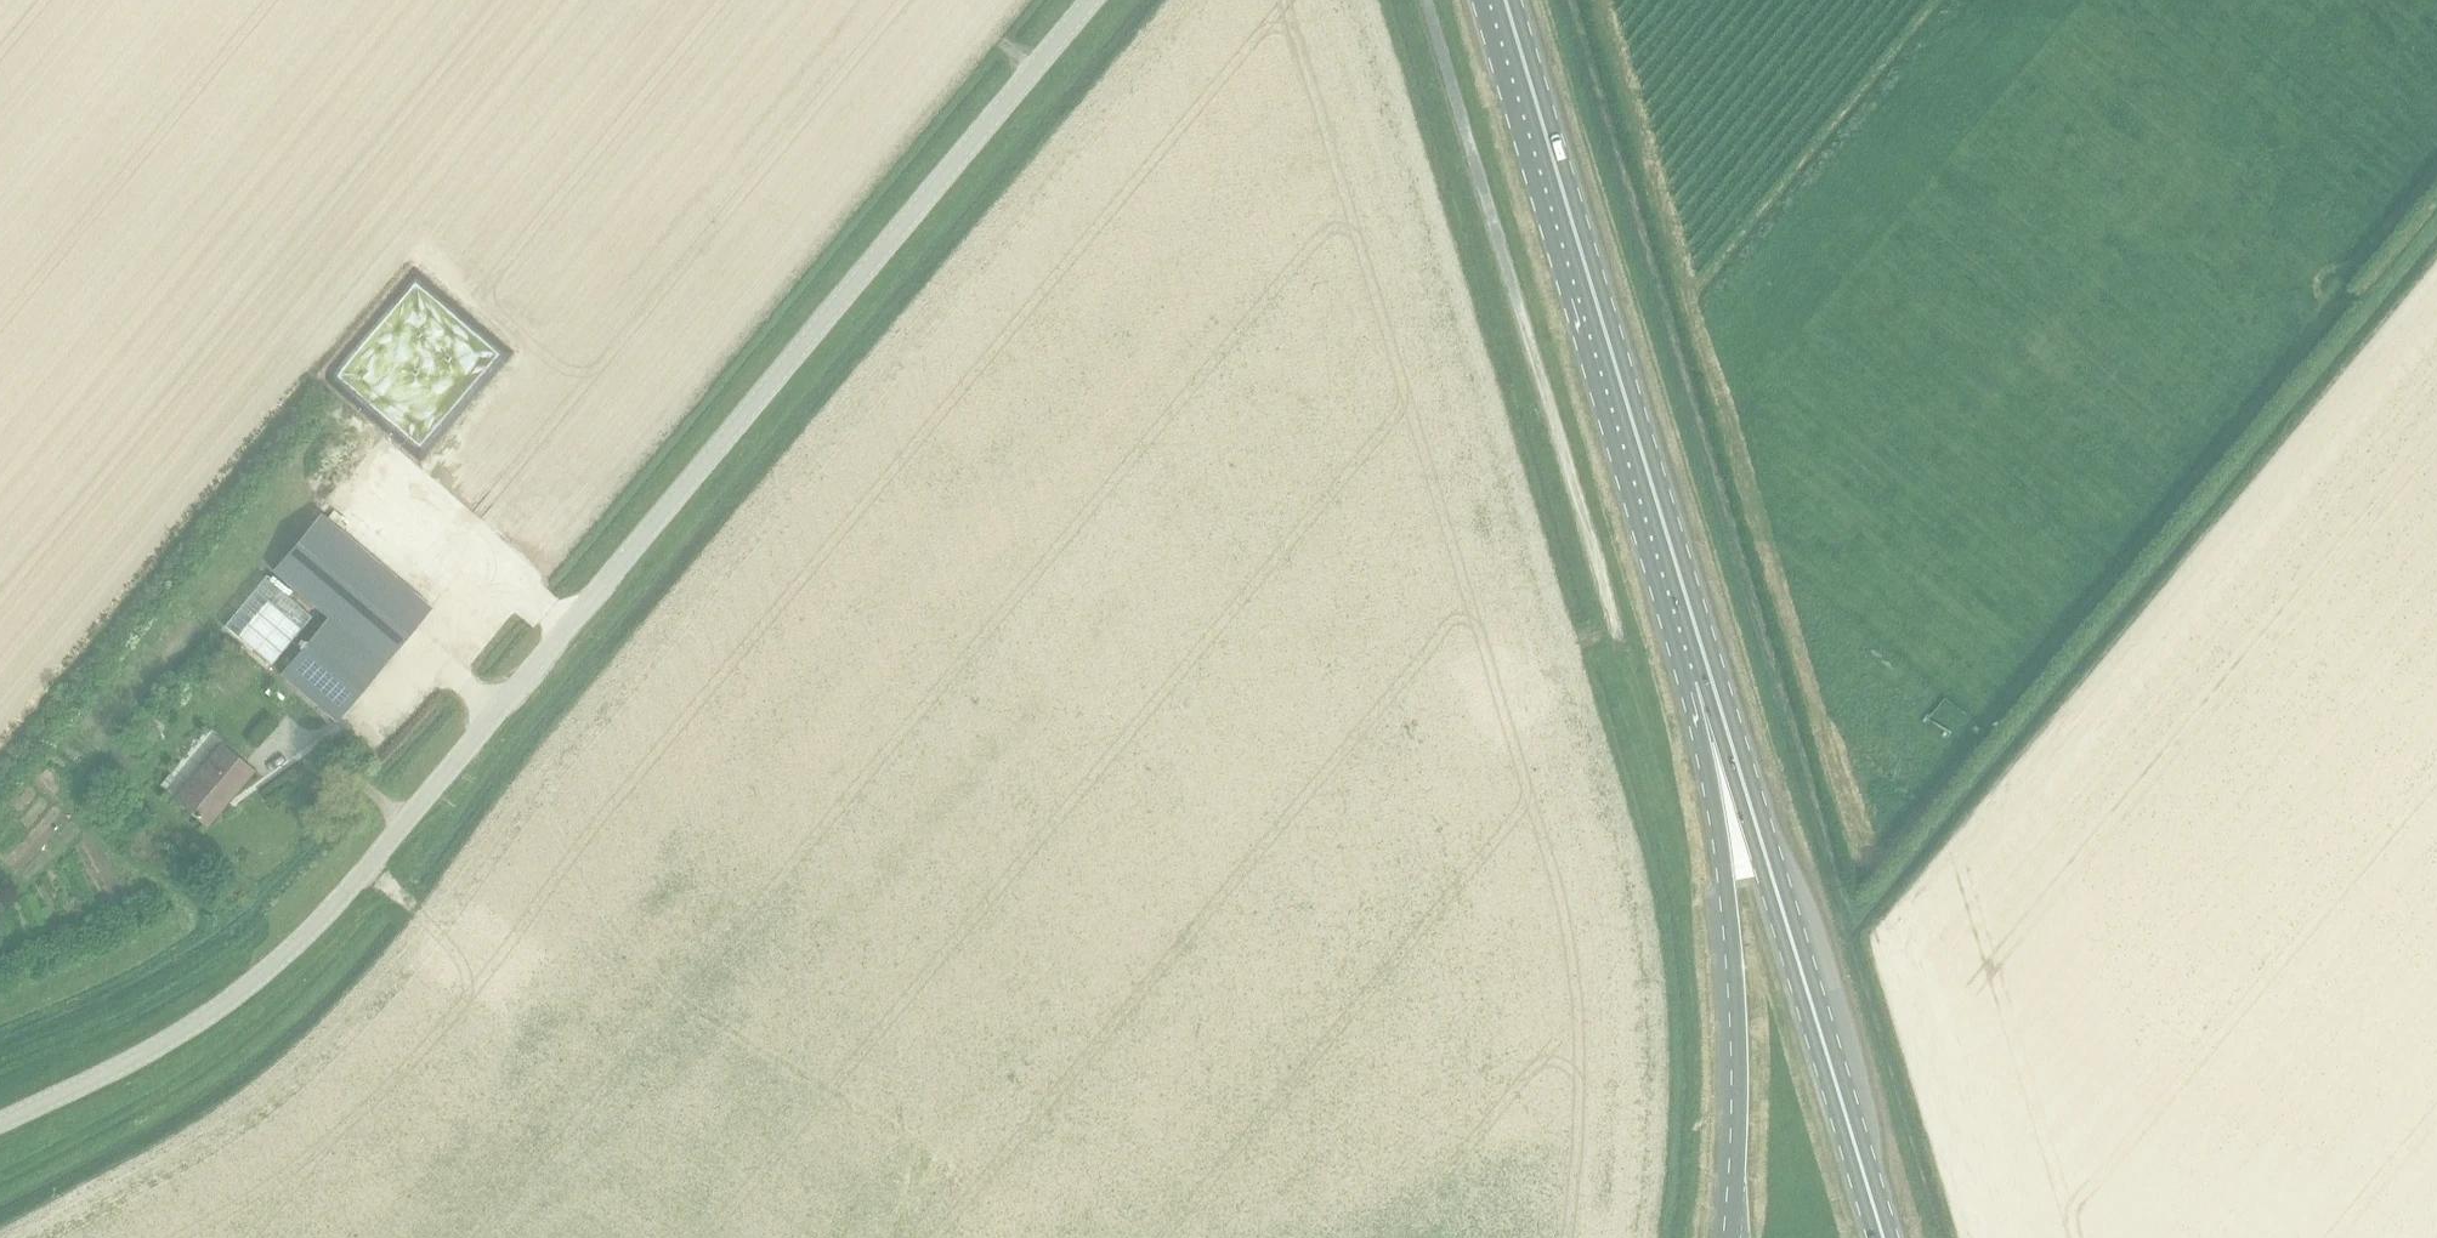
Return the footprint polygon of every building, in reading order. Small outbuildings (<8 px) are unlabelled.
[(334,376),(418,448),(498,352),(413,281),(334,376)] [(274,571),(328,617),(280,675),(336,722),(430,609),(320,517),(274,571)] [(265,574),(221,627),(269,667),(313,615),(265,574)] [(179,774),(226,720),(215,711),(168,765),(179,774)] [(175,801),(207,827),(253,772),(221,745),(175,801)]
